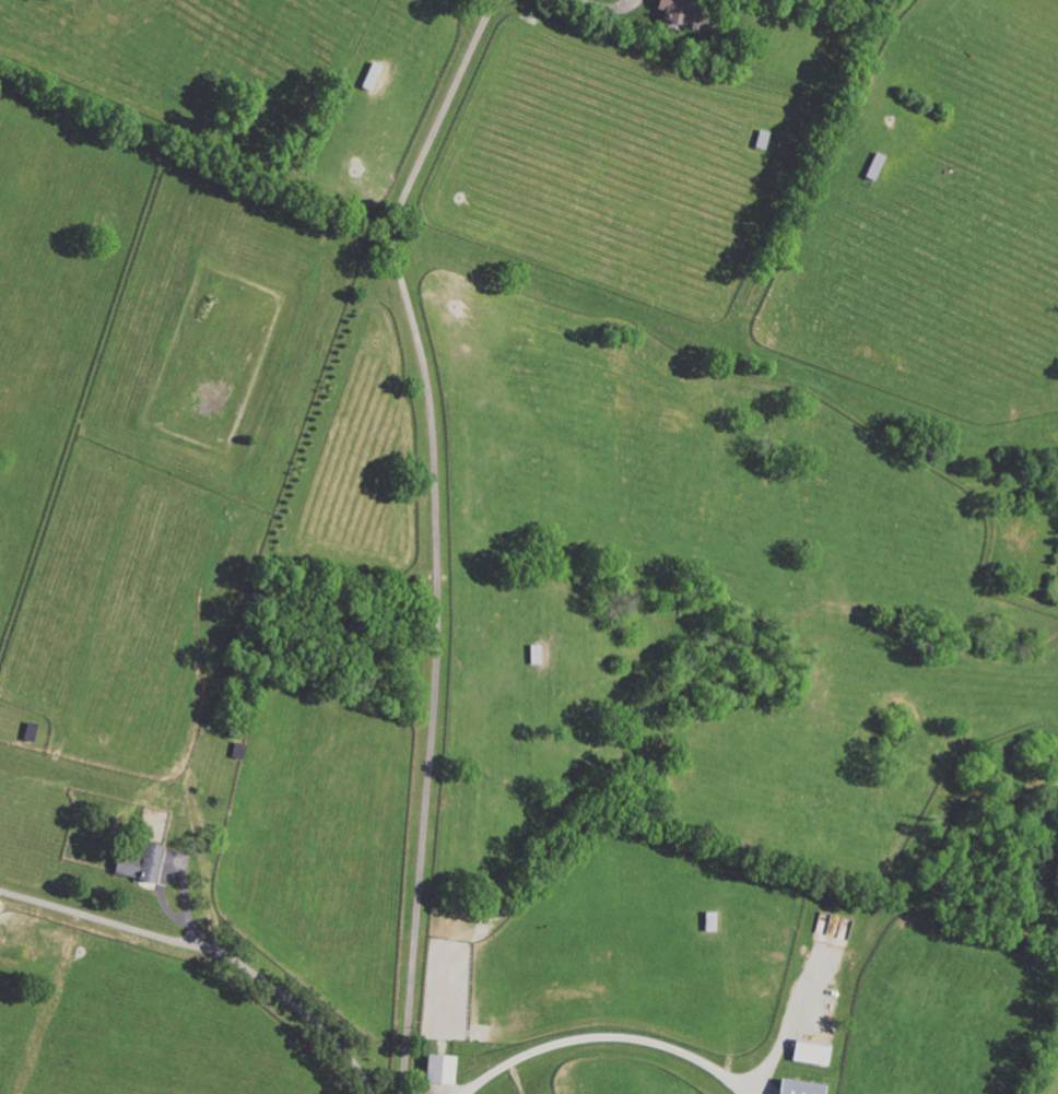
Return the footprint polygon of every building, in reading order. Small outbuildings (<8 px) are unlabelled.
[(680,26),(687,0),(654,0),(652,10),(664,13),(662,22),(680,26)] [(379,66),(370,62),(360,87),(369,91),(379,66)] [(154,883),(161,847),(143,844),(140,860),(116,856),(112,876),(154,883)] [(828,1044),(792,1041),(790,1063),(826,1066),(828,1044)] [(450,1086),(451,1058),(422,1057),(421,1085),(450,1086)] [(821,1085),(776,1081),(774,1093),(820,1093),(821,1085)]
